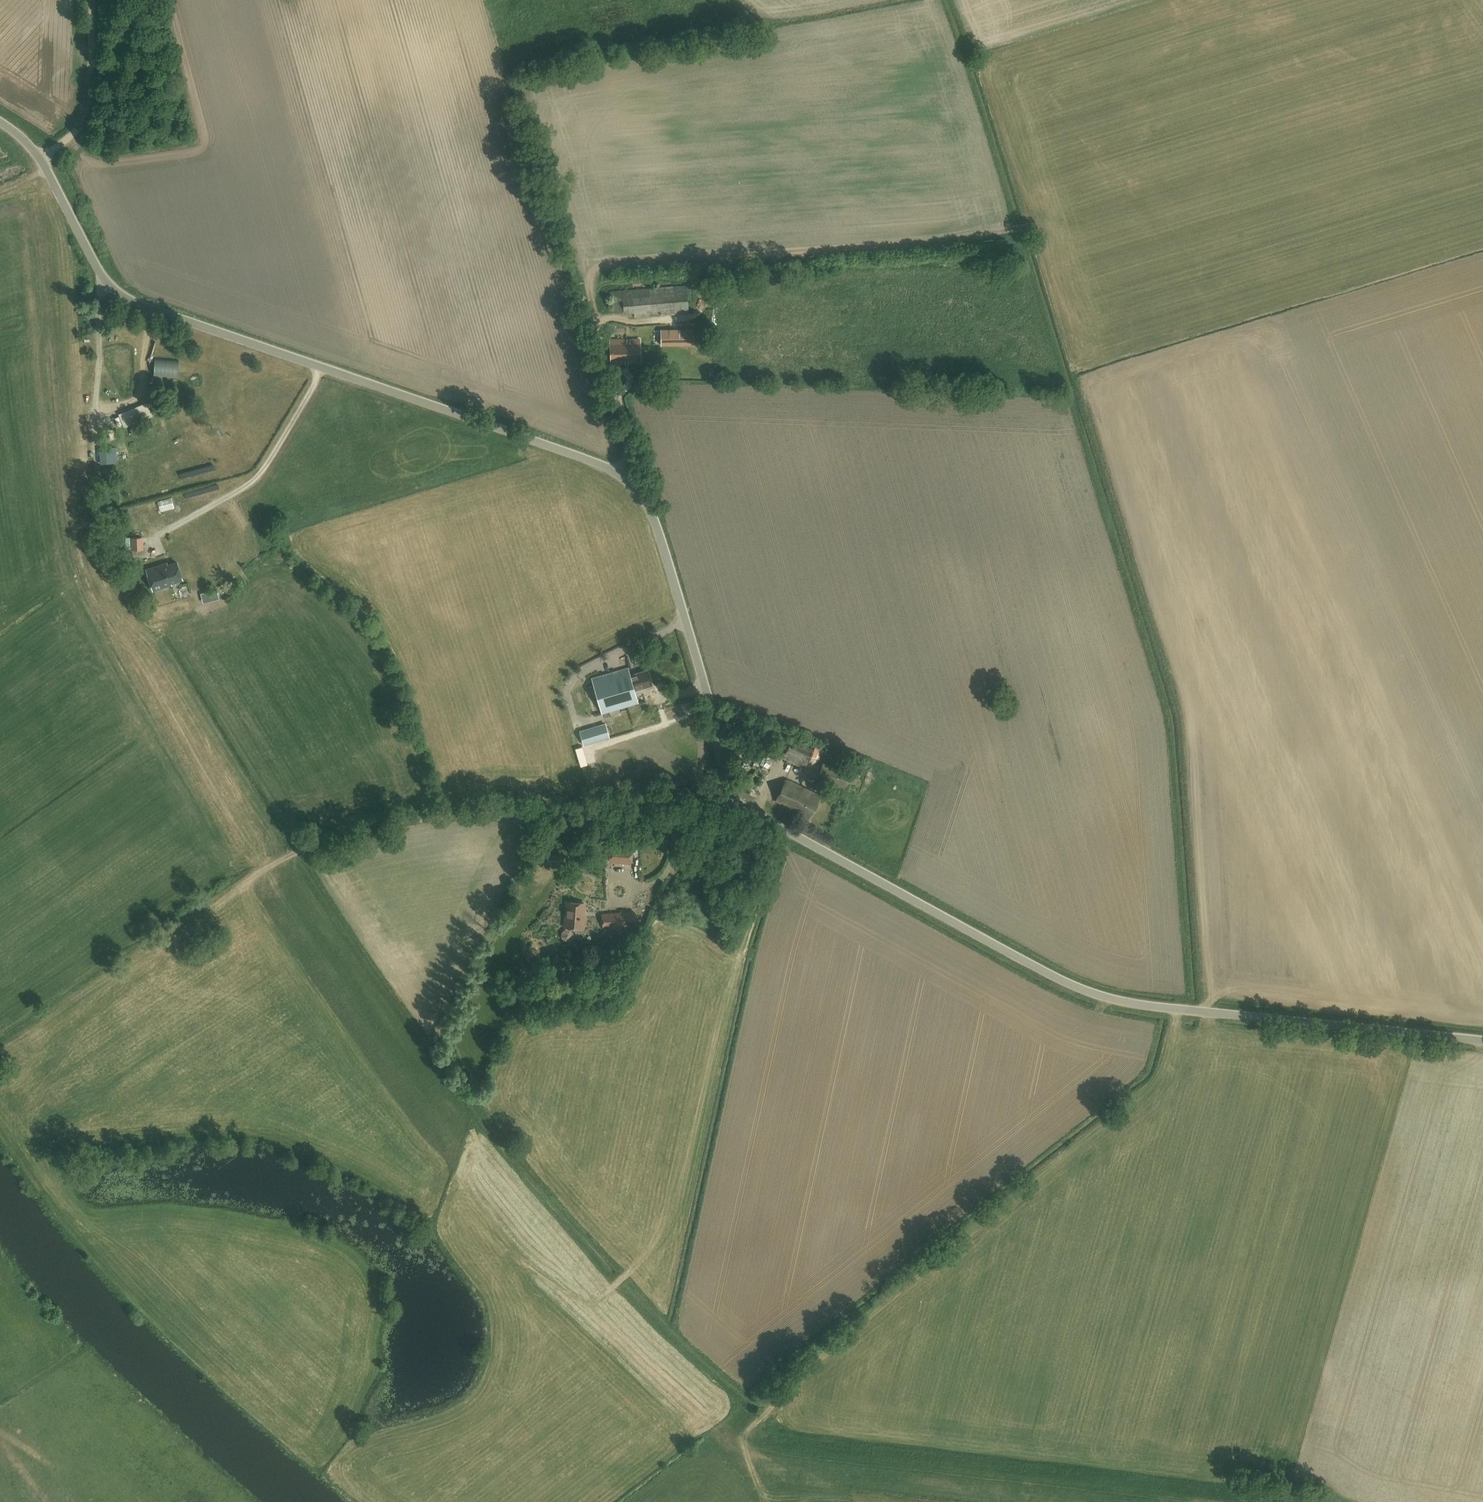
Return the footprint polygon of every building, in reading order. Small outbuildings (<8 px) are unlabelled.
[(675,313),(689,312),(687,285),(611,292),(612,311),(624,311),(624,313),(635,313),(635,318),(651,316),(652,312),(661,312),(662,316),(676,315),(675,313)] [(662,345),(697,345),(697,330),(662,330),(662,345)] [(626,363),(641,363),(640,339),(611,340),(612,364),(626,363)] [(116,447),(99,448),(100,464),(117,463),(116,447)] [(142,537),(132,538),(133,550),(142,549),(142,537)] [(167,563),(147,570),(153,590),(171,584),(170,582),(182,578),(177,562),(167,565),(167,563)] [(634,690),(652,685),(648,671),(630,676),(628,668),(592,678),(601,712),(638,702),(634,690)] [(583,729),(586,744),(612,740),(610,725),(583,729)] [(816,749),(794,738),(785,757),(806,768),(816,749)] [(825,762),(819,779),(849,789),(855,773),(825,762)] [(760,765),(753,776),(762,781),(769,770),(760,765)] [(811,818),(822,795),(788,778),(777,800),(811,818)] [(613,845),(611,861),(631,863),(633,847),(613,845)] [(583,919),(584,903),(567,902),(565,927),(567,927),(567,930),(566,930),(563,932),(562,937),(565,940),(569,940),(572,937),(573,933),(570,930),(569,930),(569,927),(582,928),(583,925),(584,924),(584,920),(583,919)] [(602,915),(603,926),(636,924),(635,912),(602,915)] [(764,1399),(774,1390),(767,1383),(757,1392),(764,1399)]
